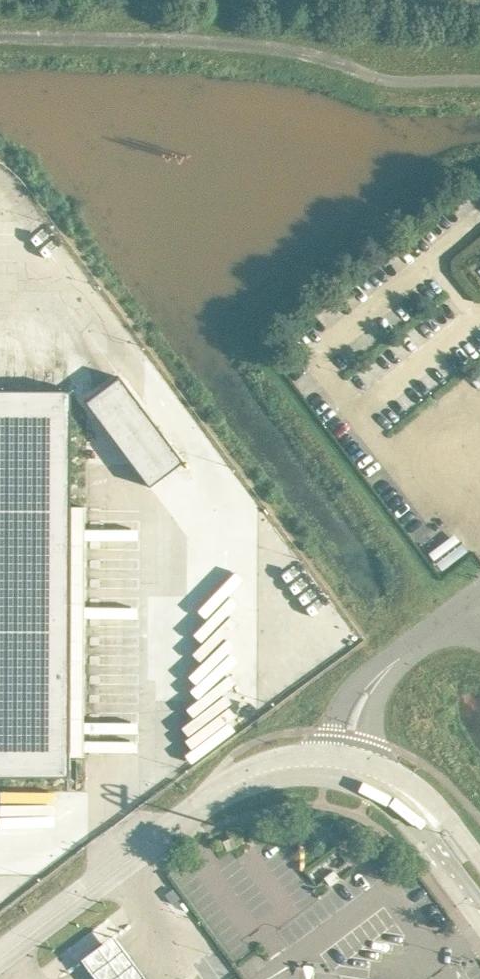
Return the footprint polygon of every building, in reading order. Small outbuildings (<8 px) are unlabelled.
[(116,333),(87,348),(152,476),(181,460),(116,333)] [(69,776),(69,755),(83,755),(84,506),(70,505),(70,389),(0,389),(0,775),(69,776)] [(150,697),(184,698),(185,592),(151,592),(150,697)] [(232,836),(230,837),(225,839),(222,840),(226,850),(236,845),(232,836)] [(324,876),(325,878),(330,884),(339,877),(333,869),(324,876)] [(84,962),(97,978),(147,978),(113,934),(81,958),(84,962)]
